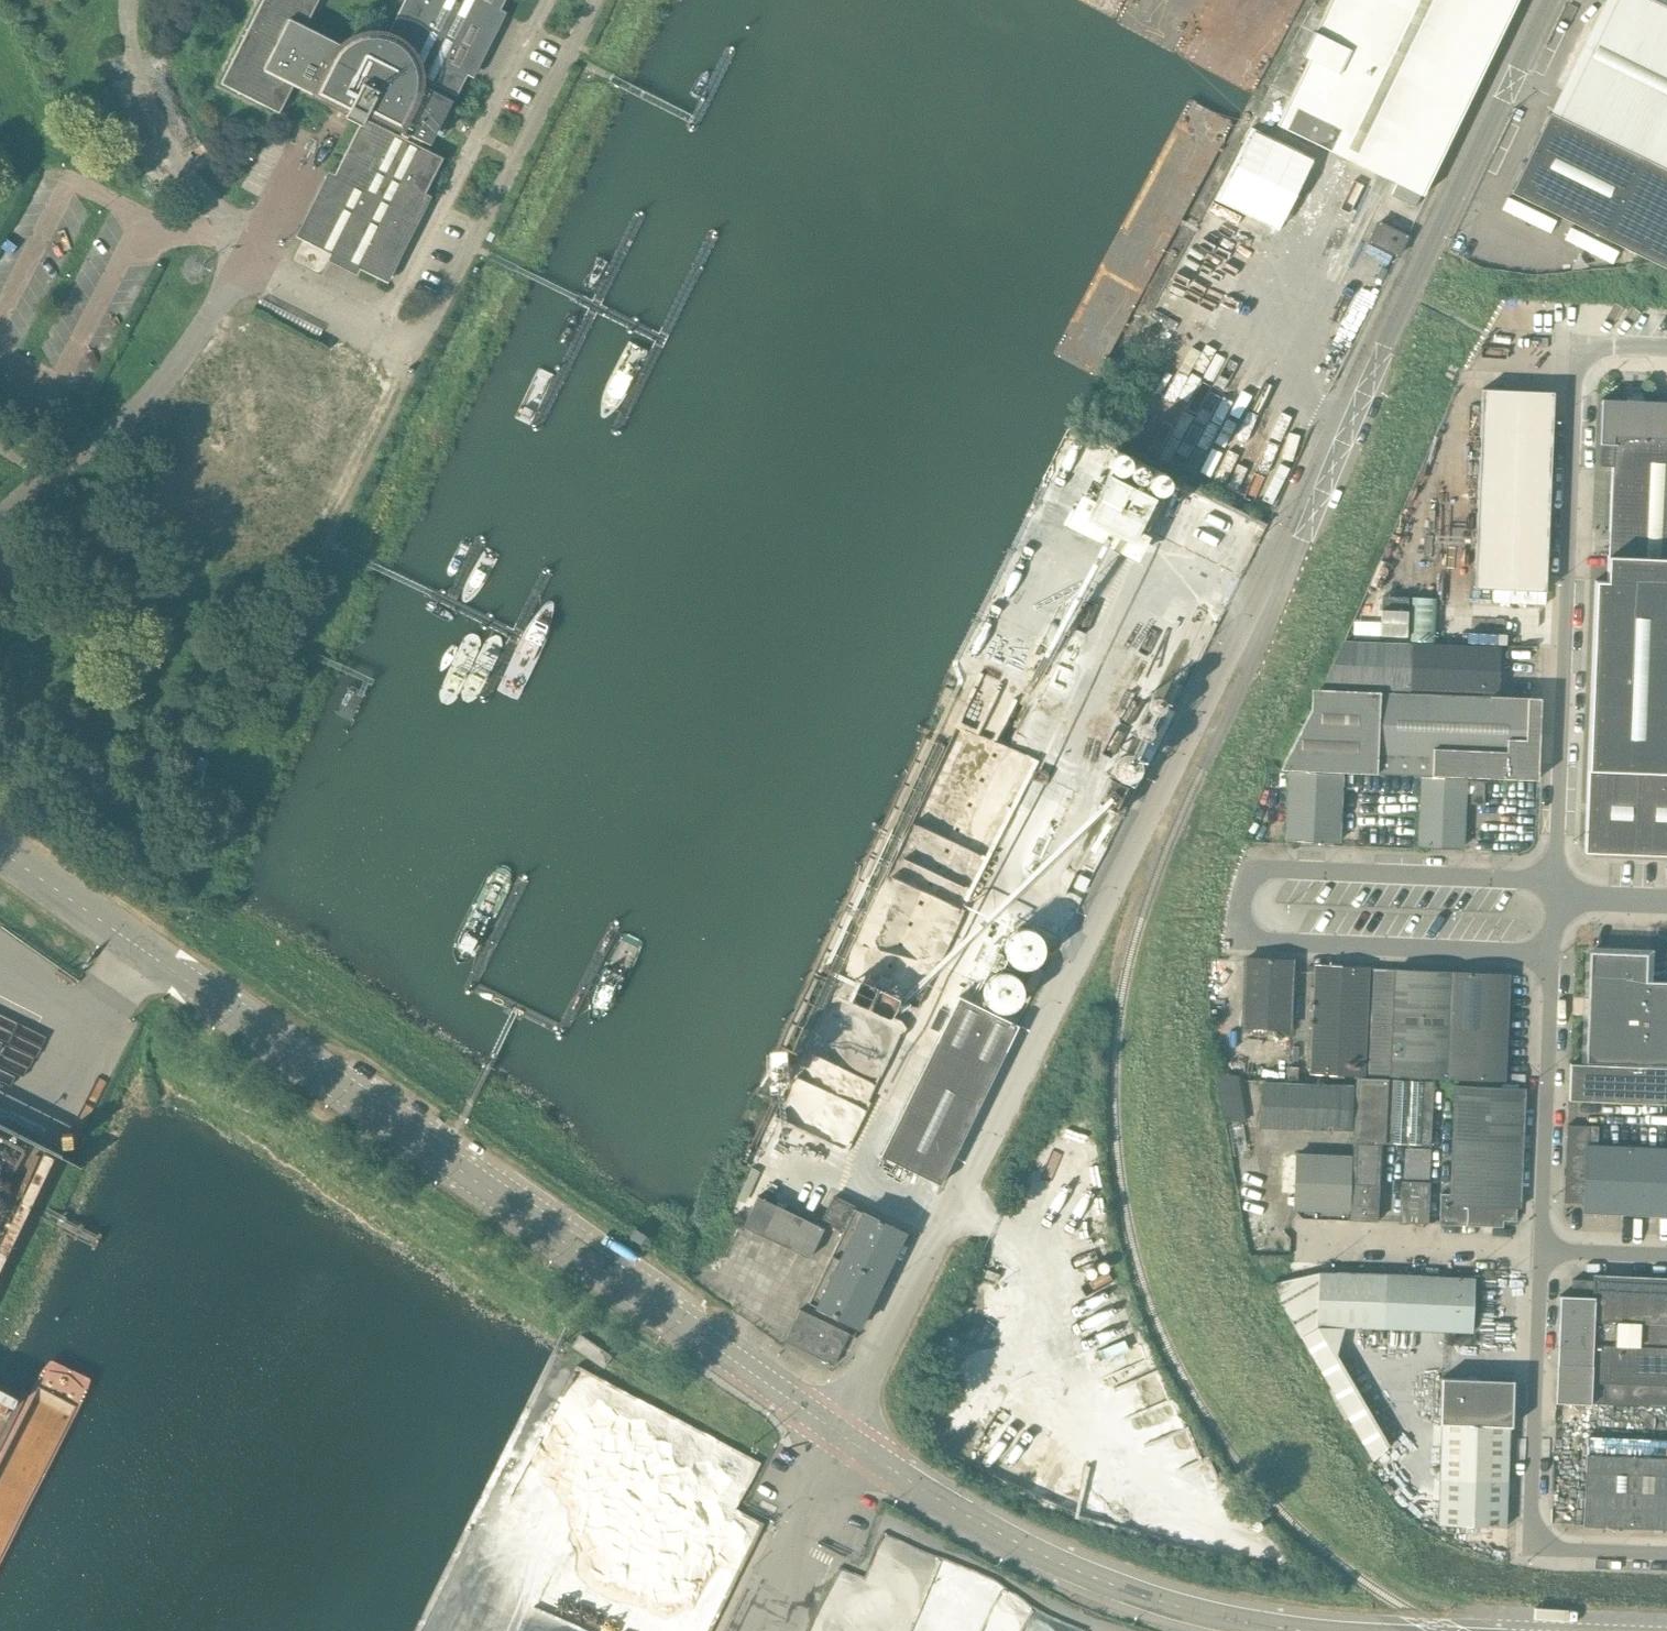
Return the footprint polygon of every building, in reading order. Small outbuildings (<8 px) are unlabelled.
[(221,83),(280,113),(294,85),(348,112),(346,117),(360,124),(335,173),(329,170),(296,237),(302,240),(330,254),(327,260),(358,275),(361,269),(382,280),(388,283),(432,195),(426,192),(444,157),(419,145),(421,140),(431,145),(453,100),(444,95),(446,91),(457,96),(468,75),(474,78),(507,11),(501,9),(506,0),(405,0),(377,56),(375,60),(306,26),(319,0),(263,0),(221,83)] [(1519,0),(1331,0),(1315,31),(1314,30),(1302,54),(1309,58),(1277,123),(1358,164),(1352,175),(1393,195),(1398,183),(1422,195),(1519,0)] [(1550,112),(1510,192),(1666,269),(1666,169),(1550,112)] [(1369,242),(1397,256),(1398,256),(1408,237),(1379,222),(1369,242)] [(1643,400),(1644,387),(1626,386),(1625,399),(1602,398),(1602,399),(1601,399),(1599,442),(1599,443),(1600,444),(1599,465),(1611,466),(1613,445),(1613,435),(1666,437),(1666,401),(1643,400)] [(1482,389),(1474,588),(1546,591),(1554,392),(1482,389)] [(1611,466),(1607,580),(1666,583),(1666,437),(1613,435),(1613,445),(1611,466)] [(1115,450),(1092,500),(1081,494),(1066,525),(1138,561),(1150,536),(1133,529),(1151,489),(1161,495),(1169,478),(1115,450)] [(273,562),(264,563),(264,574),(274,574),(273,562)] [(1588,768),(1666,771),(1666,583),(1607,580),(1607,581),(1595,580),(1588,768)] [(1498,630),(1499,609),(1384,606),(1383,627),(1498,630)] [(1498,690),(1500,647),(1382,643),(1361,642),(1345,641),(1322,687),(1408,691),(1408,688),(1498,690)] [(1541,698),(1416,693),(1311,689),(1310,709),(1280,769),(1376,773),(1376,772),(1538,780),(1541,698)] [(1588,768),(1584,852),(1666,855),(1666,771),(1588,768)] [(1341,774),(1287,773),(1285,839),(1339,841),(1341,774)] [(1483,781),(1465,780),(1420,778),(1418,845),(1463,847),(1464,802),(1470,802),(1470,804),(1482,805),(1483,781)] [(1047,965),(1053,953),(1003,927),(996,940),(989,936),(882,1156),(941,1185),(1049,966),(1047,965)] [(1643,1066),(1646,981),(1647,954),(1590,952),(1586,1064),(1643,1066)] [(1291,1029),(1293,961),(1246,959),(1243,1027),(1244,1027),(1244,1033),(1252,1033),(1252,1028),(1291,1029)] [(1316,967),(1311,1073),(1365,1075),(1370,969),(1316,967)] [(1452,973),(1409,971),(1375,970),(1370,1075),(1448,1078),(1452,973)] [(1505,1081),(1510,975),(1452,973),(1448,1078),(1505,1081)] [(1646,981),(1643,1066),(1666,1067),(1666,982),(1646,981)] [(1581,1064),(1570,1063),(1569,1100),(1666,1104),(1666,1067),(1643,1066),(1586,1064),(1581,1064)] [(1216,1074),(1224,1122),(1247,1122),(1237,1074),(1216,1074)] [(1357,1079),(1350,1221),(1377,1222),(1381,1144),(1386,1144),(1389,1080),(1357,1079)] [(1386,1144),(1406,1145),(1431,1146),(1434,1082),(1389,1080),(1386,1144)] [(1261,1128),(1298,1130),(1300,1085),(1263,1084),(1261,1128)] [(1300,1085),(1298,1130),(1350,1131),(1352,1087),(1300,1085)] [(1520,1209),(1525,1089),(1455,1086),(1451,1195),(1451,1205),(1515,1208),(1520,1209)] [(1227,1128),(1232,1155),(1246,1153),(1240,1126),(1227,1128)] [(1568,1126),(1567,1143),(1565,1202),(1584,1203),(1584,1213),(1595,1213),(1597,1146),(1597,1127),(1568,1126)] [(1597,1146),(1595,1213),(1666,1216),(1666,1148),(1597,1146)] [(1301,1219),(1346,1221),(1347,1212),(1348,1212),(1350,1158),(1282,1155),(1281,1195),(1295,1196),(1295,1211),(1301,1219)] [(1246,1181),(1235,1183),(1239,1207),(1250,1205),(1246,1181)] [(1403,1188),(1401,1223),(1427,1224),(1429,1189),(1429,1183),(1404,1182),(1403,1182),(1403,1188)] [(1501,1227),(1501,1226),(1501,1221),(1515,1221),(1515,1208),(1451,1205),(1451,1195),(1441,1195),(1440,1225),(1501,1227)] [(759,1196),(744,1226),(810,1258),(824,1228),(759,1196)] [(896,1253),(905,1234),(906,1233),(833,1197),(821,1220),(843,1232),(839,1240),(890,1265),(896,1253)] [(1253,1252),(1266,1250),(1261,1223),(1248,1225),(1253,1252)] [(636,1229),(630,1237),(641,1245),(647,1236),(636,1229)] [(824,1271),(875,1296),(881,1283),(890,1265),(839,1240),(824,1271)] [(818,1307),(860,1327),(875,1296),(824,1271),(818,1283),(809,1302),(819,1306),(818,1307)] [(1315,1363),(1319,1273),(1268,1284),(1300,1337),(1315,1363)] [(1382,1329),(1385,1276),(1319,1273),(1315,1363),(1372,1461),(1374,1459),(1389,1447),(1336,1356),(1344,1327),(1382,1329)] [(1591,1347),(1592,1347),(1666,1350),(1666,1278),(1654,1277),(1629,1276),(1594,1275),(1593,1282),(1593,1299),(1591,1347)] [(1473,1279),(1385,1276),(1382,1329),(1471,1333),(1473,1279)] [(1571,1298),(1593,1299),(1593,1282),(1572,1281),(1571,1298)] [(1557,1365),(1558,1365),(1586,1366),(1592,1366),(1592,1347),(1591,1347),(1593,1299),(1571,1298),(1560,1297),(1557,1365)] [(801,1309),(786,1341),(835,1365),(850,1335),(856,1337),(856,1336),(801,1309)] [(573,1346),(573,1347),(604,1368),(611,1357),(580,1336),(573,1346)] [(1592,1381),(1605,1381),(1666,1384),(1666,1350),(1592,1347),(1592,1366),(1592,1381)] [(1604,1405),(1666,1407),(1666,1384),(1605,1381),(1592,1381),(1592,1366),(1586,1366),(1585,1389),(1557,1388),(1556,1403),(1604,1405)] [(1441,1481),(1508,1483),(1509,1428),(1513,1428),(1514,1382),(1442,1378),(1440,1425),(1442,1425),(1441,1481)] [(1587,1439),(1584,1527),(1666,1530),(1666,1442),(1587,1439)] [(1506,1527),(1508,1483),(1441,1481),(1440,1525),(1506,1527)]
